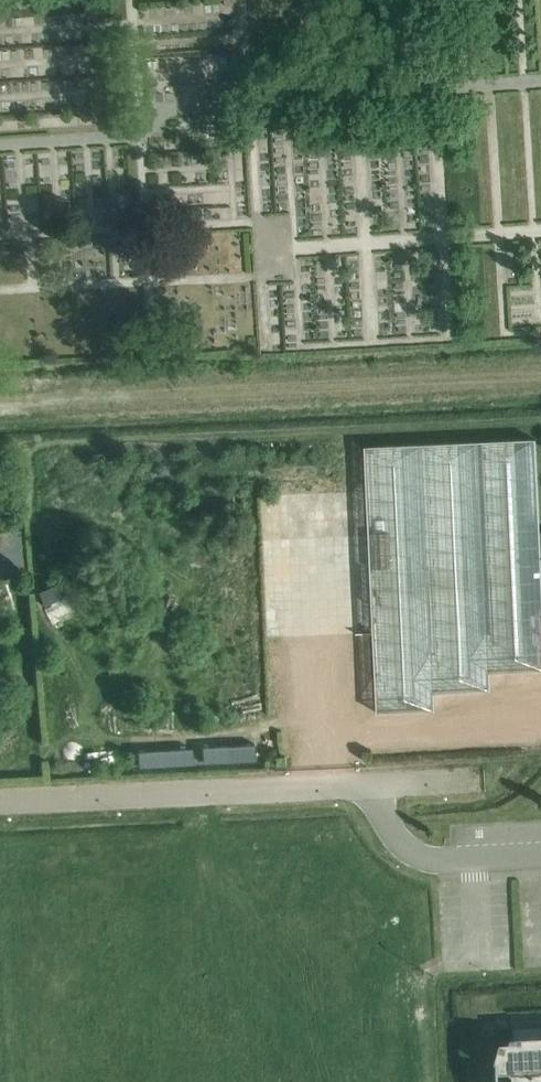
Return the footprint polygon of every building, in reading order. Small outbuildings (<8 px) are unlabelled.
[(540,532),(536,439),(365,447),(377,713),(435,710),(434,693),(491,690),(490,672),(540,670),(540,532)] [(510,1042),(510,1047),(505,1047),(501,1061),(497,1061),(498,1072),(512,1071),(512,1073),(513,1073),(514,1080),(512,1080),(512,1081),(508,1081),(540,1081),(540,1040),(510,1042)]
